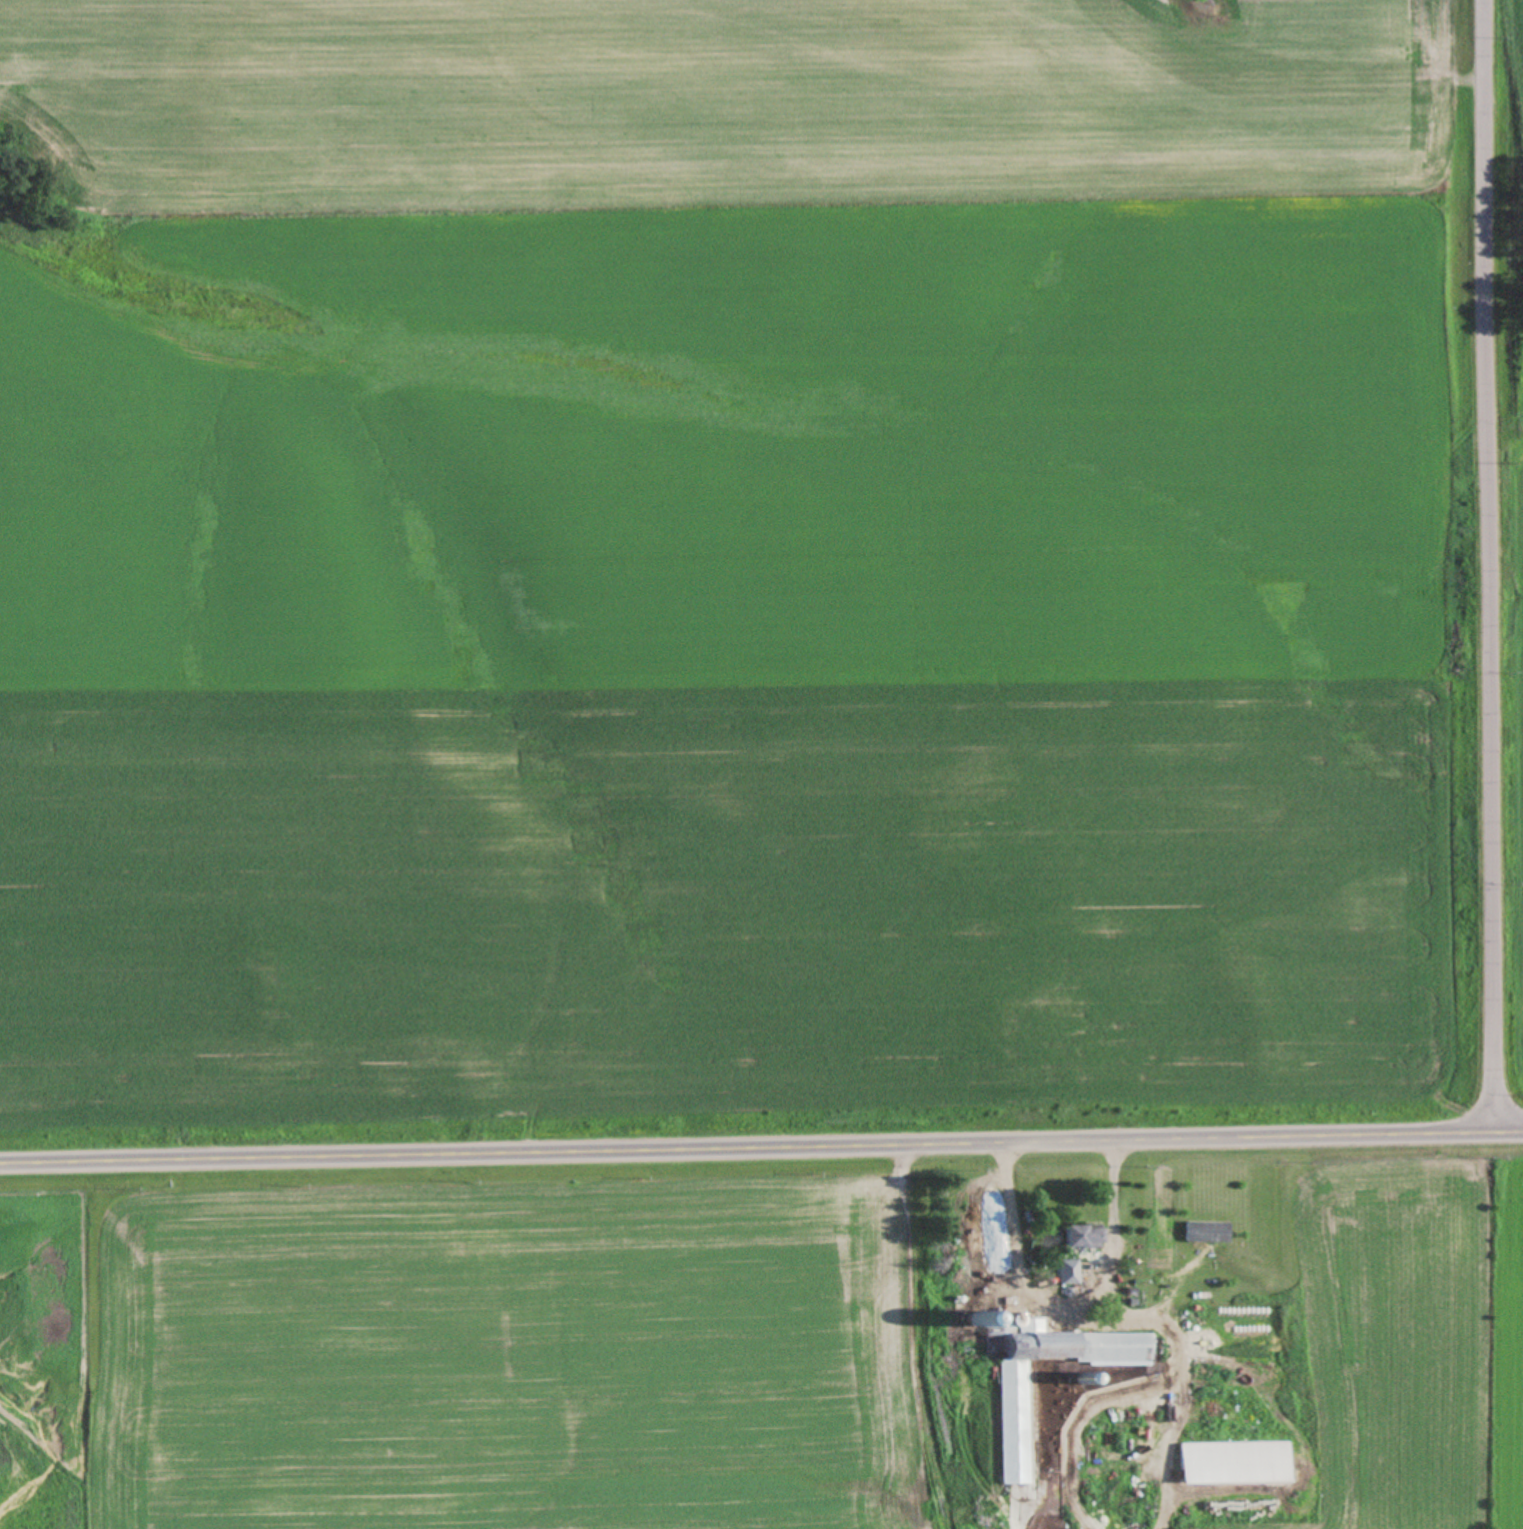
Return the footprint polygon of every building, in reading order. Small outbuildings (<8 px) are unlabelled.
[(1057,1227),(1057,1249),(1098,1249),(1098,1227),(1057,1227)] [(1077,1261),(1056,1261),(1056,1287),(1077,1287),(1077,1261)] [(1145,1364),(1145,1335),(1040,1334),(1040,1320),(1015,1320),(1015,1338),(995,1338),(993,1487),(1023,1487),(1024,1362),(1145,1364)] [(1173,1445),(1173,1487),(1284,1486),(1283,1444),(1173,1445)]
